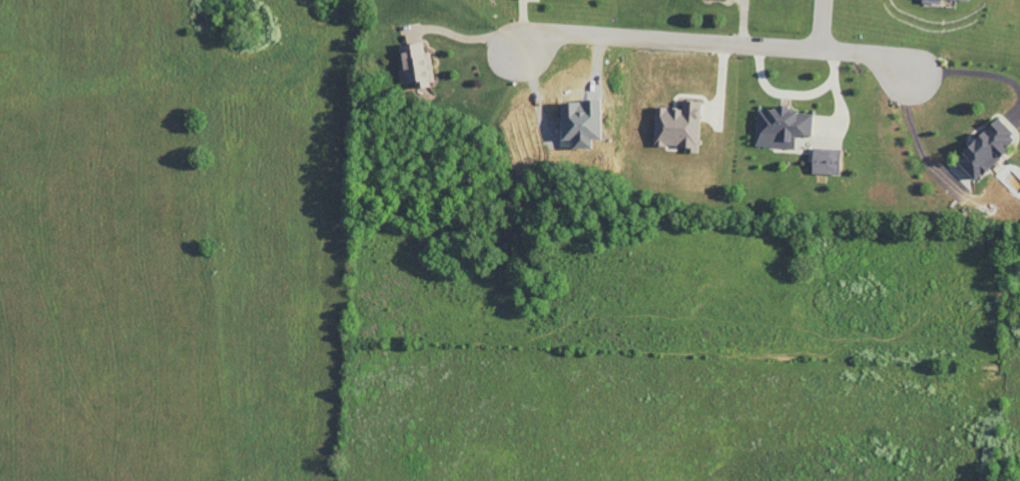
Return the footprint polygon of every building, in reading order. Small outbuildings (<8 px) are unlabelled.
[(429,52),(422,52),(421,42),(399,45),(400,52),(397,52),(400,83),(413,82),(413,87),(433,85),(429,52)] [(558,103),(558,140),(600,139),(599,100),(580,100),(581,103),(558,103)] [(697,153),(699,102),(682,101),(681,110),(655,108),(652,146),(683,147),(683,152),(697,153)] [(754,146),(792,148),(793,135),(809,136),(811,112),(756,109),(754,146)] [(952,160),(973,180),(1015,137),(995,117),(952,160)] [(842,149),(811,148),(810,174),(842,175),(842,149)]
